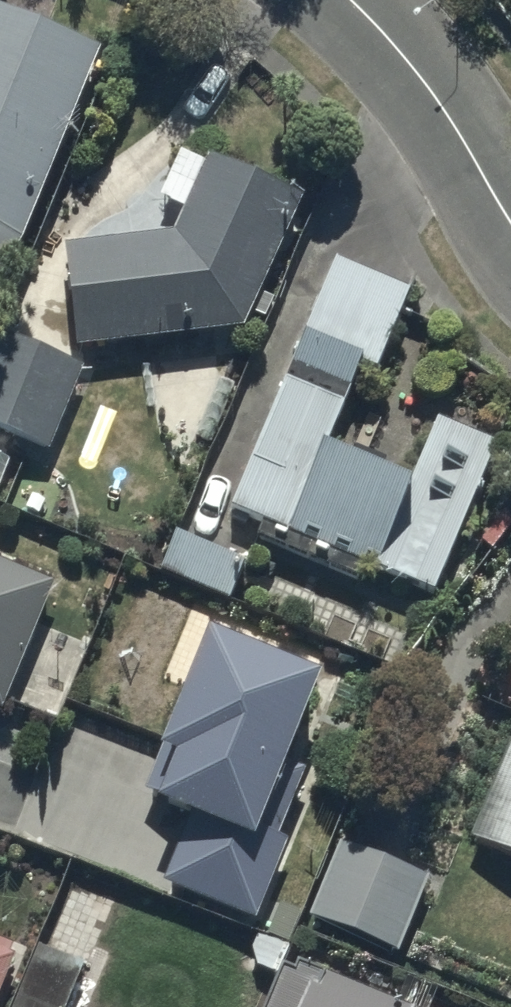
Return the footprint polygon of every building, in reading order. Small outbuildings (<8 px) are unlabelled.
[(22,242),(99,50),(0,10),(0,277),(22,242)] [(65,247),(78,349),(245,329),(301,200),(208,158),(175,233),(65,247)] [(335,261),(302,340),(361,364),(377,371),(410,292),(335,261)] [(48,453),(84,370),(2,334),(0,338),(0,432),(48,453)] [(302,340),(231,509),(434,593),(496,445),(438,421),(410,487),(325,451),(361,364),(302,340)] [(176,537),(162,571),(230,600),(244,566),(176,537)] [(2,713),(54,585),(0,562),(0,712),(2,713)] [(164,886),(256,923),(288,843),(279,839),(306,772),(287,765),(321,679),(208,634),(145,792),(161,798),(157,806),(190,819),(164,886)] [(470,839),(510,856),(510,741),(470,839)] [(341,845),(312,919),(400,954),(429,880),(341,845)] [(85,967),(39,949),(15,1006),(68,1006),(85,967)] [(16,958),(0,952),(0,997),(16,958)] [(300,966),(296,975),(283,970),(267,1006),(400,1006),(300,966)]
